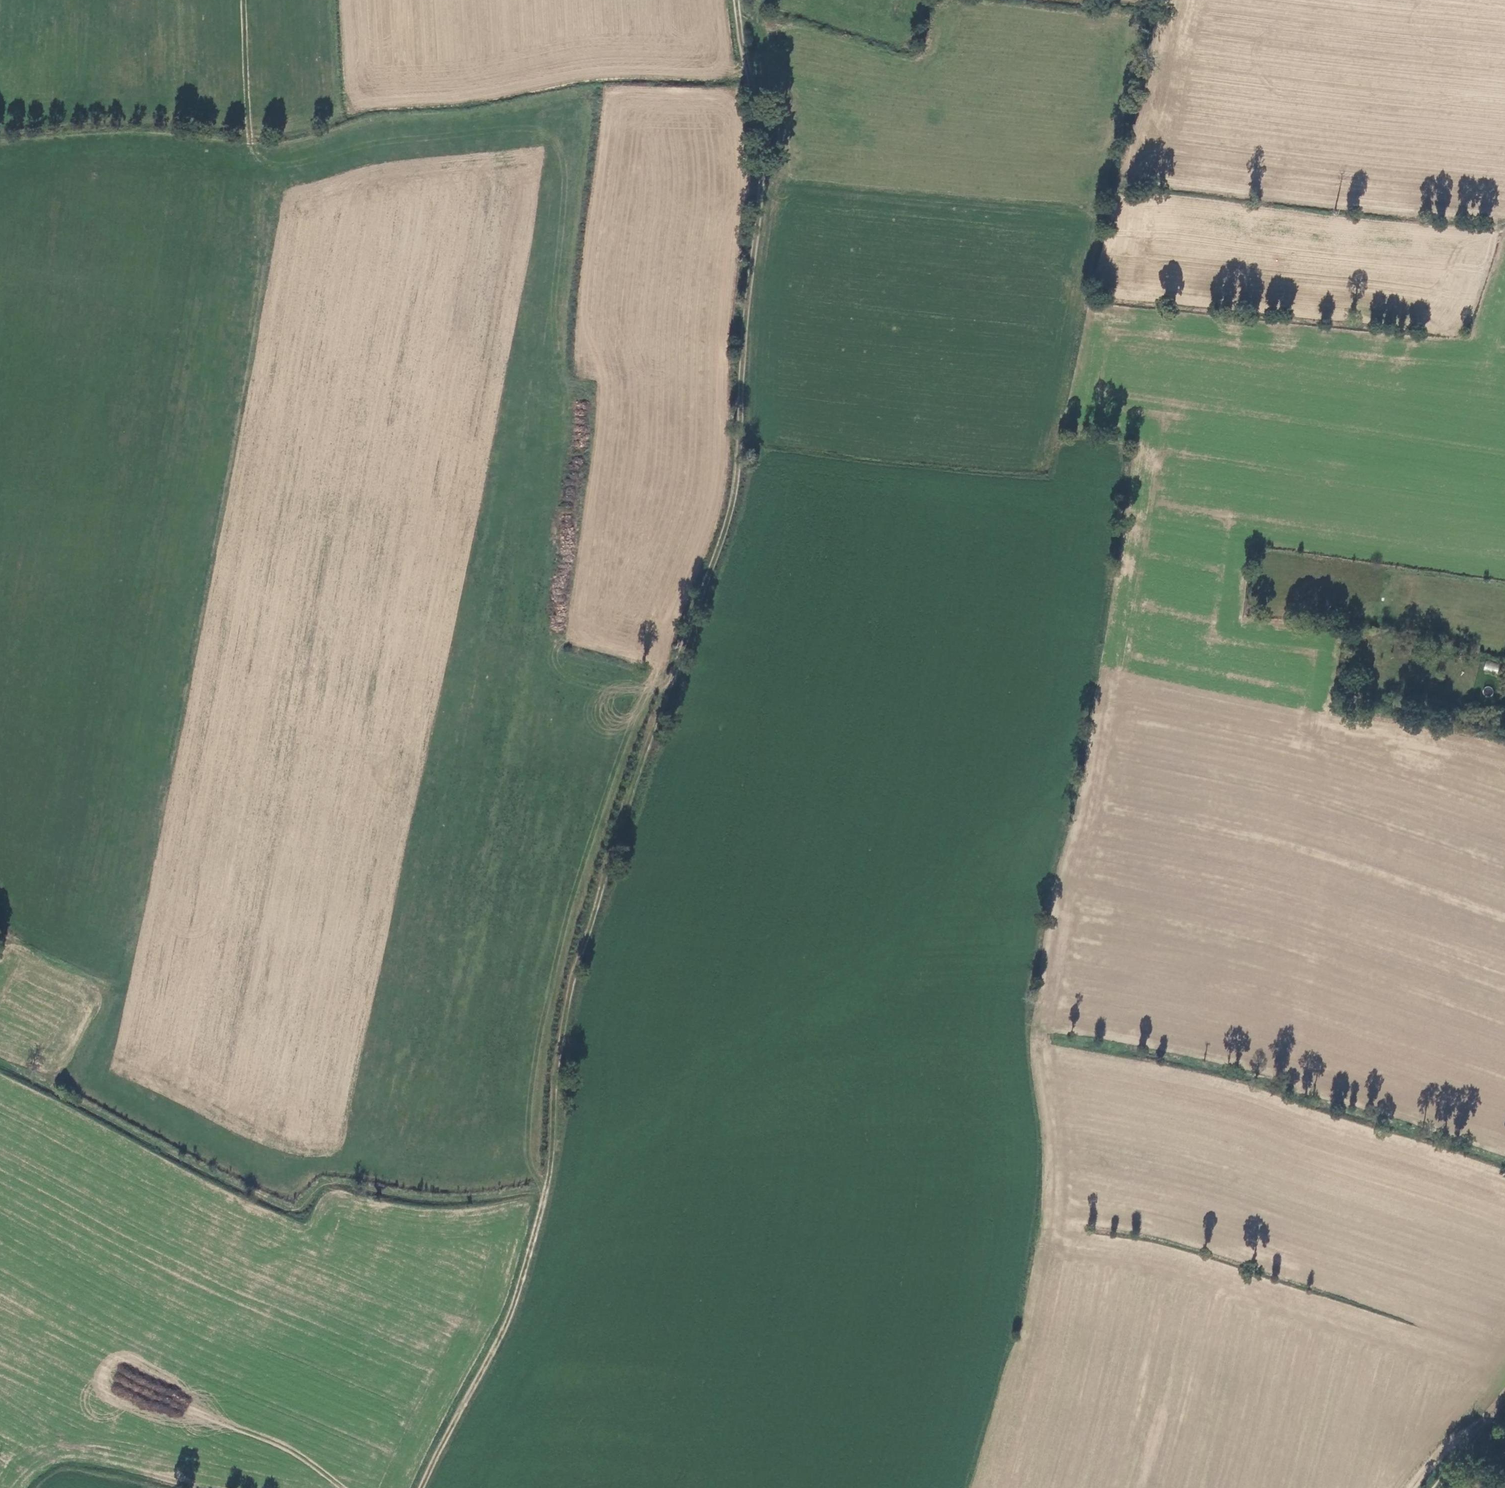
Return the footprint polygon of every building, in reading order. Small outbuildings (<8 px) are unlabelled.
[(1485,661),(1483,669),(1497,672),(1499,664),(1485,661)]
